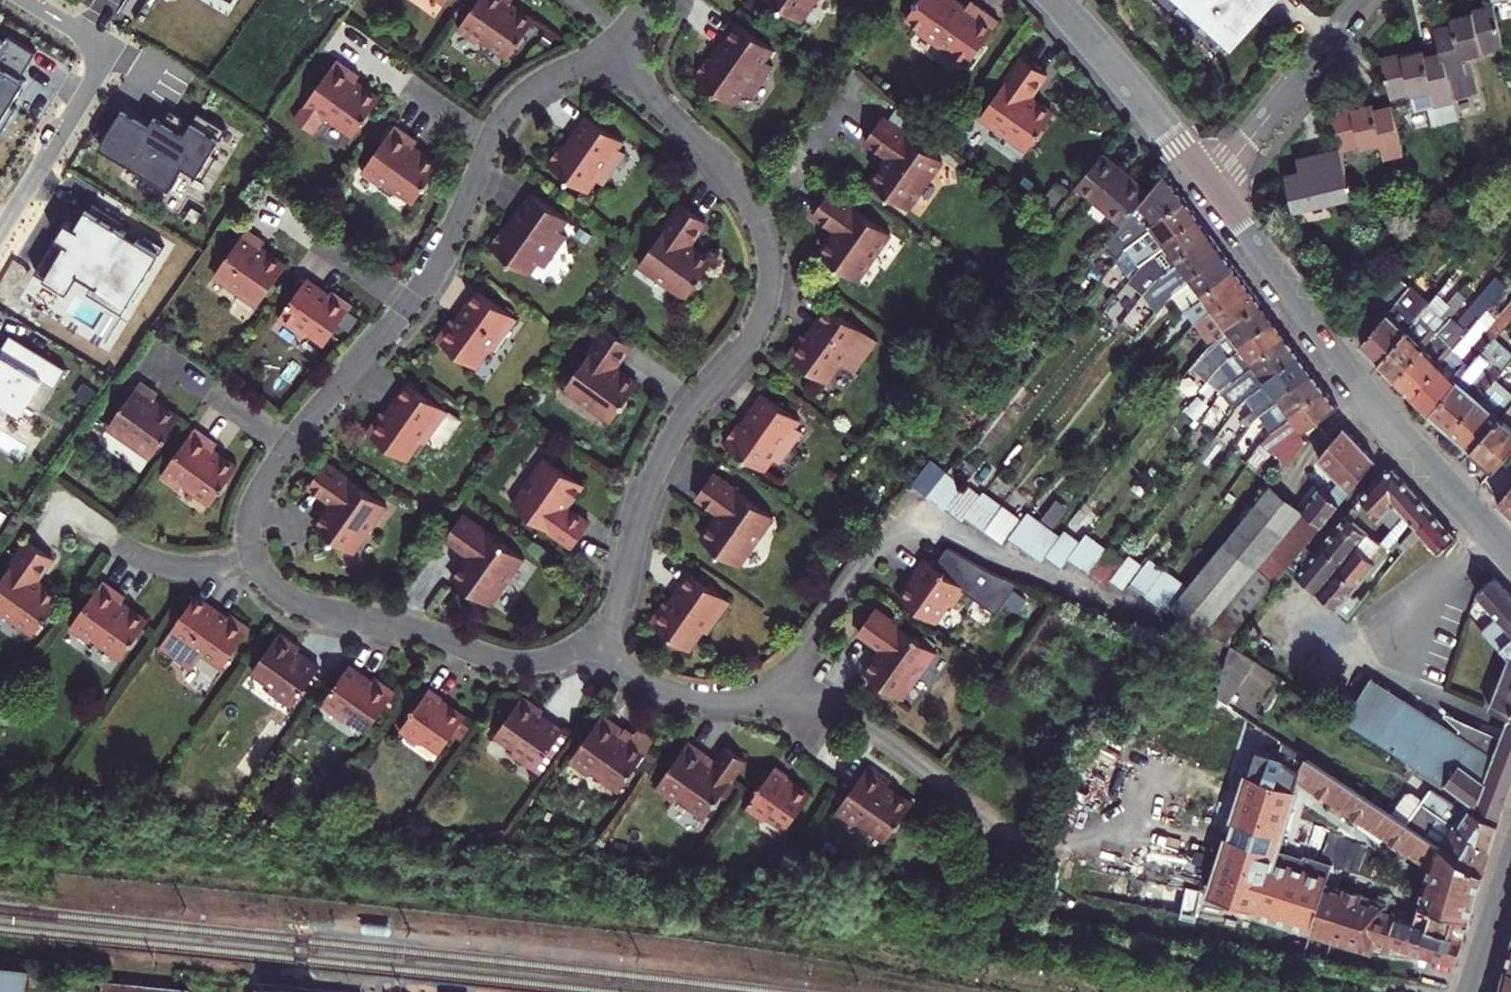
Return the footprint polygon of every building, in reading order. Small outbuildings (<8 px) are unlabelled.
[(515,5),(509,0),(484,0),(458,36),(480,52),(484,46),(509,65),(535,28),(511,11),(515,5)] [(803,19),(817,0),(777,0),(803,19)] [(971,0),(952,0),(933,26),(940,31),(934,39),(966,61),(971,53),(984,63),(1013,24),(994,11),(991,15),(971,0)] [(1188,0),(1174,0),(1228,49),(1234,42),(1188,0)] [(1234,42),(1272,0),(1188,0),(1234,42)] [(1435,25),(1436,32),(1440,50),(1442,57),(1451,97),(1478,90),(1470,55),(1482,52),(1481,48),(1502,43),(1493,6),(1452,16),(1452,19),(1455,21),(1435,25)] [(707,58),(695,75),(734,103),(743,91),(750,97),(773,66),(765,60),(770,53),(735,28),(711,61),(707,58)] [(0,38),(0,129),(2,130),(16,108),(11,105),(26,81),(21,78),(37,52),(9,34),(4,41),(0,38)] [(1381,58),(1390,95),(1410,91),(1411,94),(1431,90),(1434,105),(1452,101),(1451,97),(1442,57),(1440,50),(1424,54),(1423,49),(1381,58)] [(1031,99),(1048,75),(1024,58),(981,117),(1028,151),(1053,115),(1031,99)] [(349,85),(353,79),(332,64),(297,112),(316,126),(321,119),(349,139),(375,104),(349,85)] [(1330,111),(1339,149),(1361,144),(1362,148),(1381,143),(1385,158),(1404,154),(1392,103),(1374,107),(1373,101),(1330,111)] [(153,120),(126,104),(100,146),(146,174),(145,177),(169,192),(185,166),(204,178),(218,156),(213,152),(227,129),(198,111),(192,122),(181,115),(173,129),(163,123),(154,118),(153,120)] [(163,123),(173,129),(181,115),(171,109),(163,123)] [(559,145),(545,165),(584,192),(592,180),(600,186),(623,154),(615,149),(620,141),(585,117),(563,148),(559,145)] [(942,161),(881,117),(864,141),(888,158),(871,181),(908,207),(942,161)] [(410,154),(414,148),(392,132),(357,180),(375,193),(380,187),(409,208),(435,172),(410,154)] [(1350,193),(1339,149),(1297,159),(1299,169),(1286,172),(1295,207),(1350,193)] [(1101,154),(1076,184),(1123,222),(1137,205),(1148,192),(1101,154)] [(1165,172),(1148,192),(1137,205),(1123,222),(1113,235),(1104,244),(1119,257),(1127,248),(1133,240),(1152,225),(1149,222),(1183,196),(1175,185),(1165,172)] [(819,253),(856,280),(891,233),(830,189),(813,213),(836,230),(819,253)] [(504,222),(491,240),(530,268),(539,256),(547,261),(569,230),(561,224),(567,216),(532,192),(509,225),(504,222)] [(1189,205),(1183,196),(1149,222),(1152,225),(1133,240),(1127,248),(1119,257),(1133,275),(1145,260),(1153,254),(1166,244),(1163,240),(1196,214),(1189,205)] [(81,229),(67,221),(37,270),(69,289),(79,272),(133,305),(153,273),(151,272),(165,246),(144,233),(139,240),(122,229),(127,222),(97,204),(81,229)] [(691,247),(708,223),(683,206),(640,265),(688,300),(715,263),(691,247)] [(1166,244),(1153,254),(1145,260),(1133,275),(1127,282),(1143,295),(1157,277),(1166,270),(1178,261),(1175,257),(1209,232),(1202,222),(1196,214),(1163,240),(1166,244)] [(260,247),(264,240),(246,227),(214,272),(258,304),(285,265),(260,247)] [(1191,278),(1187,273),(1221,248),(1215,240),(1209,232),(1175,257),(1178,261),(1166,270),(1157,277),(1143,295),(1155,312),(1169,294),(1174,290),(1191,278)] [(1182,300),(1177,305),(1172,310),(1178,316),(1180,314),(1186,309),(1202,297),(1204,296),(1200,291),(1235,266),(1226,255),(1221,248),(1187,273),(1191,278),(1174,290),(1182,300)] [(1241,274),(1235,266),(1200,291),(1204,296),(1202,297),(1186,309),(1199,325),(1216,313),(1213,308),(1248,283),(1241,274)] [(1369,350),(1380,361),(1429,303),(1430,302),(1390,270),(1358,306),(1377,323),(1361,342),(1369,350)] [(1404,386),(1413,395),(1480,317),(1488,307),(1508,284),(1497,274),(1464,313),(1452,326),(1446,321),(1396,379),(1404,386)] [(330,295),(319,287),(306,278),(277,318),(300,334),(304,328),(324,342),(353,302),(334,289),(330,295)] [(1226,326),(1260,300),(1253,290),(1248,283),(1213,308),(1216,313),(1199,325),(1212,342),(1228,329),(1226,326)] [(518,318),(478,290),(461,314),(455,322),(449,318),(436,337),(475,365),(488,346),(495,351),(518,318)] [(1174,290),(1169,294),(1177,305),(1182,300),(1174,290)] [(1396,379),(1446,321),(1457,308),(1467,296),(1459,290),(1439,312),(1429,303),(1380,361),(1388,369),(1396,379)] [(1209,378),(1221,362),(1241,347),(1239,343),(1273,317),(1264,306),(1260,300),(1226,326),(1228,329),(1212,342),(1208,345),(1192,365),(1209,378)] [(1413,395),(1420,402),(1430,412),(1494,338),(1510,318),(1510,300),(1498,316),(1490,325),(1480,317),(1413,395)] [(879,341),(831,306),(815,327),(807,338),(802,334),(788,354),(826,382),(840,363),(855,374),(879,341)] [(1498,316),(1488,307),(1480,317),(1490,325),(1498,316)] [(1457,308),(1446,321),(1452,326),(1464,313),(1457,308)] [(1241,347),(1221,362),(1209,378),(1222,388),(1254,364),(1251,360),(1286,334),(1279,325),(1273,317),(1239,343),(1241,347)] [(610,366),(628,342),(604,324),(558,387),(582,405),(586,399),(609,417),(634,383),(610,366)] [(4,355),(26,369),(38,350),(11,334),(0,352),(0,361),(4,355)] [(1292,342),(1286,334),(1251,360),(1254,364),(1222,388),(1236,408),(1245,395),(1266,381),(1264,377),(1298,351),(1292,342)] [(1192,365),(1208,345),(1199,338),(1176,366),(1185,374),(1192,365)] [(1450,430),(1496,378),(1503,370),(1510,360),(1510,352),(1494,338),(1430,412),(1440,421),(1450,430)] [(38,350),(26,369),(4,355),(0,361),(0,413),(6,416),(18,396),(42,411),(67,368),(38,350)] [(1266,381),(1245,395),(1253,406),(1241,419),(1247,425),(1250,421),(1258,414),(1279,398),(1276,394),(1311,368),(1304,359),(1298,351),(1264,377),(1266,381)] [(1271,432),(1292,416),(1289,411),(1324,385),(1316,375),(1311,368),(1276,394),(1279,398),(1258,414),(1271,432)] [(1503,370),(1496,378),(1505,386),(1510,379),(1510,377),(1503,370)] [(1450,430),(1459,437),(1470,447),(1510,400),(1510,379),(1505,386),(1496,378),(1450,430)] [(152,396),(147,392),(134,383),(101,429),(146,460),(174,421),(147,402),(152,396)] [(409,383),(393,406),(386,415),(381,412),(367,431),(405,460),(420,440),(426,444),(434,431),(447,440),(461,421),(409,383)] [(1273,450),(1285,466),(1308,438),(1301,431),(1337,402),(1329,393),(1324,385),(1289,411),(1292,416),(1271,432),(1261,440),(1273,450)] [(741,426),(729,443),(768,471),(776,459),(784,465),(806,434),(798,428),(804,421),(768,396),(745,429),(741,426)] [(1470,447),(1472,449),(1510,404),(1510,400),(1470,447)] [(1472,449),(1482,457),(1495,468),(1510,449),(1510,404),(1472,449)] [(1302,510),(1320,526),(1375,460),(1355,438),(1344,426),(1317,458),(1339,482),(1328,495),(1320,489),(1302,510)] [(194,435),(160,482),(178,495),(181,491),(211,511),(237,475),(211,457),(216,450),(194,435)] [(546,448),(513,494),(572,537),(589,513),(565,496),(582,474),(546,448)] [(1206,481),(1222,460),(1210,451),(1195,472),(1206,481)] [(389,508),(325,463),(309,486),(332,502),(315,526),(351,551),(368,528),(372,531),(389,508)] [(1393,468),(1383,469),(1345,515),(1365,533),(1354,546),(1374,562),(1409,519),(1415,526),(1432,510),(1407,484),(1393,468)] [(944,508),(945,506),(964,483),(947,469),(927,494),(944,508)] [(774,515),(714,472),(697,495),(721,512),(704,536),(740,562),(774,515)] [(964,483),(945,506),(962,519),(966,514),(982,495),(965,481),(964,483)] [(1270,485),(1176,601),(1199,618),(1208,626),(1227,638),(1286,567),(1295,556),(1300,551),(1320,526),(1302,510),(1270,485)] [(1498,500),(1508,510),(1510,513),(1510,485),(1498,500)] [(982,495),(966,514),(982,527),(1001,503),(985,490),(982,495)] [(1001,503),(982,527),(1002,543),(1010,532),(1021,518),(1001,503)] [(1010,532),(1026,545),(1046,519),(1030,506),(1021,518),(1010,532)] [(1413,527),(1417,531),(1437,552),(1455,535),(1440,518),(1432,510),(1415,526),(1413,527)] [(468,554),(452,576),(486,601),(502,579),(508,583),(525,559),(461,513),(444,537),(468,554)] [(1365,533),(1345,515),(1331,532),(1320,546),(1340,563),(1354,546),(1365,533)] [(1046,519),(1026,545),(1042,557),(1048,549),(1062,531),(1046,519)] [(1068,524),(1062,531),(1048,549),(1067,564),(1074,555),(1086,539),(1068,524)] [(1399,545),(1403,548),(1417,531),(1413,527),(1399,545)] [(1112,542),(1094,528),(1086,539),(1074,555),(1092,569),(1112,542)] [(55,546),(30,529),(0,573),(0,596),(38,623),(63,585),(40,569),(55,546)] [(1115,572),(1128,554),(1112,542),(1092,569),(1108,580),(1115,572)] [(1138,575),(1154,554),(1137,542),(1128,554),(1115,572),(1132,584),(1138,575)] [(1295,556),(1286,567),(1317,592),(1336,568),(1340,563),(1320,546),(1315,552),(1309,558),(1305,564),(1295,556)] [(1354,546),(1340,563),(1336,568),(1355,585),(1363,575),(1374,562),(1354,546)] [(942,566),(930,558),(920,571),(924,574),(907,597),(941,622),(955,602),(961,606),(973,589),(1003,609),(1023,581),(998,574),(954,549),(942,566)] [(1154,554),(1138,575),(1155,587),(1174,561),(1158,549),(1154,554)] [(1305,564),(1309,558),(1300,551),(1295,556),(1305,564)] [(1391,555),(1380,567),(1385,571),(1395,558),(1391,555)] [(1174,561),(1155,587),(1176,601),(1194,575),(1174,561)] [(1347,617),(1356,606),(1350,602),(1345,598),(1355,585),(1336,568),(1317,592),(1347,617)] [(730,604),(691,576),(676,596),(669,607),(663,604),(648,624),(688,652),(702,632),(707,636),(730,604)] [(1477,725),(1471,742),(1454,731),(1369,678),(1344,718),(1445,782),(1460,793),(1473,805),(1502,816),(1510,792),(1510,595),(1495,577),(1477,595),(1496,616),(1483,629),(1508,656),(1488,709),(1507,717),(1501,735),(1477,725)] [(122,601),(126,595),(104,579),(69,627),(88,640),(92,635),(120,655),(147,619),(122,601)] [(231,617),(200,594),(172,633),(204,656),(208,651),(227,664),(256,626),(236,611),(231,617)] [(937,651),(876,606),(861,627),(884,644),(865,671),(899,695),(918,668),(923,671),(937,651)] [(284,712),(312,674),(299,664),(289,657),(293,652),(273,637),(245,676),(266,691),(262,697),(284,712)] [(1251,658),(1227,643),(1217,697),(1229,705),(1251,658)] [(371,680),(361,673),(349,664),(320,703),(343,719),(347,713),(367,727),(394,688),(375,674),(371,680)] [(429,688),(399,730),(416,743),(420,737),(439,751),(463,717),(440,701),(443,698),(429,688)] [(519,693),(490,732),(510,746),(506,751),(529,768),(557,729),(534,712),(538,706),(519,693)] [(1471,742),(1477,725),(1448,712),(1444,719),(1455,725),(1454,731),(1471,742)] [(602,714),(566,764),(585,777),(589,771),(617,791),(654,740),(638,728),(632,736),(602,714)] [(1259,899),(1261,893),(1267,868),(1270,861),(1289,787),(1297,774),(1307,758),(1284,742),(1275,756),(1266,750),(1228,898),(1258,905),(1259,899)] [(685,745),(650,794),(668,807),(672,801),(700,822),(742,765),(723,751),(712,766),(707,762),(708,761),(685,745)] [(1431,862),(1419,901),(1469,917),(1482,874),(1394,816),(1307,758),(1297,774),(1431,862)] [(787,778),(789,775),(776,765),(745,809),(763,822),(768,816),(786,830),(811,796),(787,778)] [(872,766),(837,815),(856,829),(860,823),(887,843),(914,807),(888,789),(893,782),(872,766)] [(1394,816),(1482,874),(1490,849),(1500,822),(1457,805),(1453,810),(1427,793),(1421,802),(1419,795),(1415,793),(1408,794),(1394,816)] [(1322,877),(1270,861),(1267,868),(1319,884),(1322,877)] [(1267,868),(1261,893),(1259,899),(1278,905),(1273,921),(1309,932),(1371,951),(1375,939),(1454,963),(1462,937),(1413,921),(1384,912),(1384,906),(1380,903),(1319,884),(1267,868)] [(1278,905),(1259,899),(1258,905),(1254,915),(1273,921),(1278,905)] [(1469,917),(1419,901),(1413,921),(1462,937),(1469,917)] [(30,980),(32,969),(0,965),(0,991),(29,991),(30,980)] [(1506,967),(1499,991),(1510,991),(1510,968),(1506,967)] [(106,982),(105,988),(104,991),(187,991),(187,990),(106,982)] [(264,991),(337,991),(265,983),(264,991)]
